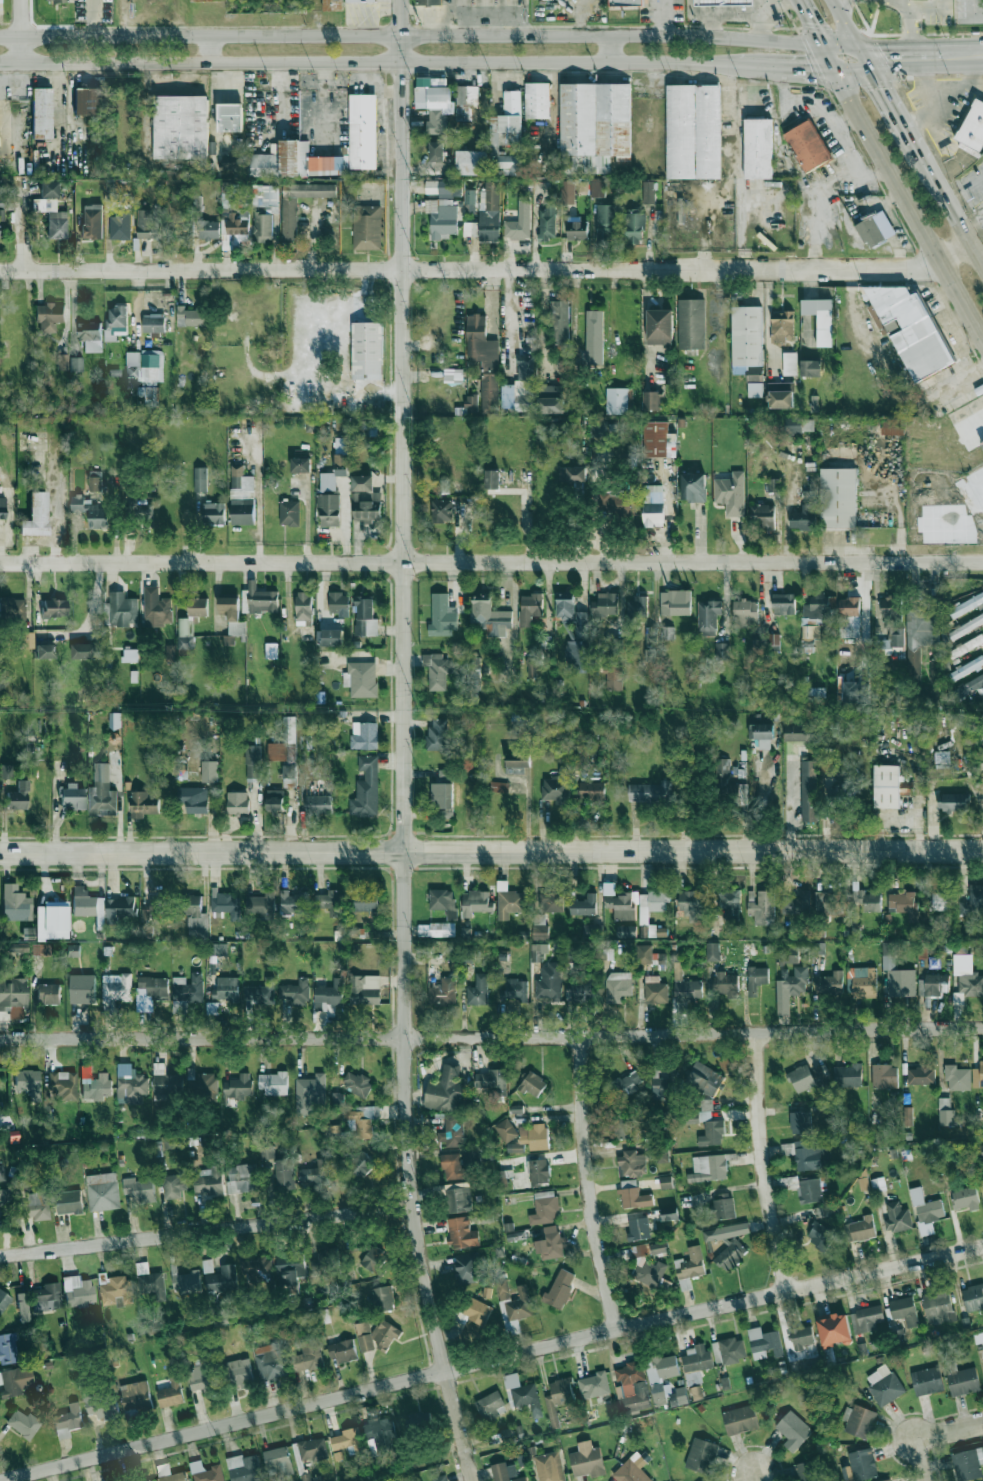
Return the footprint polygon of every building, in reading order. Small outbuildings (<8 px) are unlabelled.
[(343,10),(343,0),(323,0),(323,10),(343,10)] [(415,108),(428,108),(428,133),(442,133),(442,113),(454,113),(454,86),(447,86),(447,77),(416,77),(415,108)] [(549,82),(525,82),(525,118),(549,118),(549,82)] [(616,173),(616,165),(623,165),(623,169),(630,168),(630,83),(561,83),(561,173),(616,173)] [(720,178),(720,84),(667,84),(666,178),(720,178)] [(478,85),(463,86),(463,104),(479,103),(478,85)] [(51,87),(31,88),(33,138),(52,138),(51,87)] [(74,114),(100,114),(101,87),(74,87),(74,114)] [(522,174),(522,154),(499,154),(499,143),(521,143),(521,90),(504,90),(504,115),(489,115),(489,174),(496,174),(497,168),(503,168),(503,174),(522,174)] [(377,94),(350,94),(349,168),(376,168),(377,94)] [(207,95),(154,96),(154,159),(208,158),(207,95)] [(976,98),(955,138),(980,151),(982,145),(982,101),(976,98)] [(242,103),(217,103),(217,131),(241,132),(242,103)] [(771,119),(745,118),(744,178),(771,178),(771,119)] [(784,132),(804,172),(831,159),(811,118),(784,132)] [(309,140),(270,140),(270,153),(280,153),(280,175),(343,175),(343,156),(309,156),(309,140)] [(444,161),(443,141),(429,141),(429,161),(444,161)] [(456,174),(485,174),(486,150),(456,150),(456,174)] [(219,170),(241,169),(241,153),(219,153),(219,170)] [(247,176),(278,177),(279,154),(247,153),(247,176)] [(591,197),(605,197),(604,177),(590,178),(591,197)] [(438,196),(461,196),(460,180),(438,181),(438,196)] [(575,180),(561,180),(560,203),(574,203),(575,180)] [(40,197),(57,197),(57,181),(40,181),(40,197)] [(499,241),(501,182),(485,181),(485,190),(480,190),(479,240),(499,241)] [(587,181),(579,181),(580,192),(588,191),(587,181)] [(643,181),(643,203),(655,204),(656,181),(643,181)] [(335,197),(336,184),(283,183),(282,242),(296,242),(297,196),(335,197)] [(464,212),(475,213),(475,189),(465,189),(464,212)] [(66,238),(66,211),(57,211),(57,198),(34,199),(35,211),(47,211),(47,238),(66,238)] [(431,239),(440,239),(441,233),(456,233),(456,199),(431,199),(431,239)] [(556,239),(555,202),(545,202),(545,209),(538,209),(539,239),(556,239)] [(82,239),(102,239),(102,204),(82,204),(82,239)] [(597,240),(617,240),(616,204),(596,204),(597,240)] [(354,249),(382,249),(380,205),(352,205),(354,249)] [(161,215),(151,215),(151,209),(137,209),(137,238),(161,238),(161,215)] [(895,235),(884,210),(856,222),(866,248),(895,235)] [(131,239),(130,211),(109,212),(110,240),(131,239)] [(248,218),(236,219),(236,212),(224,212),(225,228),(226,228),(226,239),(222,239),(222,249),(240,249),(239,241),(249,241),(248,218)] [(272,213),(254,212),(253,242),(272,243),(272,213)] [(643,212),(625,212),(625,244),(644,243),(643,212)] [(220,239),(219,219),(196,220),(197,240),(220,239)] [(503,221),(503,238),(530,238),(530,220),(503,221)] [(567,239),(587,239),(588,221),(567,220),(567,239)] [(919,291),(911,295),(903,278),(868,295),(878,316),(881,315),(911,383),(953,364),(919,291)] [(678,299),(678,349),(705,348),(704,298),(678,299)] [(817,346),(831,346),(832,299),(802,298),(801,313),(817,314),(817,346)] [(550,300),(551,344),(569,343),(568,300),(550,300)] [(64,304),(36,303),(35,332),(55,332),(55,322),(64,322),(64,304)] [(127,334),(127,305),(108,306),(108,334),(127,334)] [(761,306),(731,306),(732,374),(748,373),(748,396),(763,396),(761,306)] [(177,325),(207,325),(207,307),(177,307),(177,325)] [(647,344),(673,343),(672,309),(647,309),(647,344)] [(602,311),(585,312),(586,347),(603,346),(602,311)] [(771,343),(786,342),(786,337),(793,337),(793,311),(770,312),(771,343)] [(143,332),(151,332),(150,337),(163,337),(163,314),(143,313),(143,332)] [(467,313),(467,360),(481,360),(481,412),(498,412),(499,339),(486,339),(486,313),(467,313)] [(101,351),(100,321),(78,322),(78,341),(83,340),(83,352),(101,351)] [(352,322),(353,378),(367,378),(367,379),(383,379),(382,322),(352,322)] [(126,352),(126,377),(141,377),(141,386),(137,386),(136,396),(144,396),(144,407),(157,407),(158,381),(162,381),(163,353),(126,352)] [(796,352),(783,352),(783,375),(797,375),(796,352)] [(67,354),(57,354),(57,369),(68,369),(67,354)] [(502,410),(534,409),(533,355),(517,355),(517,384),(501,384),(502,410)] [(82,371),(82,357),(70,357),(70,371),(82,371)] [(821,360),(801,359),(800,375),(821,376),(821,360)] [(462,368),(444,368),(444,381),(462,381),(462,368)] [(794,407),(793,382),(768,382),(769,408),(794,407)] [(567,413),(567,385),(539,384),(538,413),(567,413)] [(606,413),(630,414),(630,388),(606,387),(606,413)] [(642,409),(660,410),(661,391),(642,391),(642,409)] [(477,411),(477,395),(466,395),(465,411),(477,411)] [(811,411),(818,411),(818,395),(810,395),(811,411)] [(814,418),(786,417),(785,432),(813,433),(814,418)] [(676,457),(676,433),(668,433),(668,421),(643,421),(643,456),(676,457)] [(348,437),(335,437),(335,472),(320,472),(320,490),(335,490),(335,475),(347,475),(348,437)] [(311,457),(291,457),(291,472),(310,472),(311,457)] [(232,524),(255,524),(254,475),(244,475),(243,463),(231,464),(232,524)] [(206,466),(193,467),(194,491),(206,491),(206,466)] [(559,466),(558,483),(585,484),(585,467),(559,466)] [(856,467),(820,468),(821,528),(857,527),(856,467)] [(499,488),(500,470),(486,469),(485,488),(499,488)] [(89,491),(101,490),(101,470),(88,470),(89,491)] [(743,516),(744,470),(731,470),(731,478),(714,478),(714,502),(726,502),(725,515),(743,516)] [(682,501),(706,500),(705,472),(682,473),(682,501)] [(352,490),(373,490),(373,475),(352,475),(352,490)] [(663,484),(643,484),(643,526),(664,526),(663,484)] [(46,535),(47,491),(30,491),(29,520),(19,520),(19,534),(46,535)] [(380,491),(352,492),(353,521),(381,520),(380,491)] [(339,525),(339,493),(319,494),(319,526),(339,525)] [(89,510),(89,528),(108,528),(108,505),(84,505),(84,494),(71,494),(71,510),(89,510)] [(602,513),(632,512),(631,495),(602,496),(602,513)] [(152,519),(153,500),(133,498),(131,517),(152,519)] [(431,500),(432,522),(453,521),(452,499),(431,500)] [(279,525),(299,525),(300,501),(280,500),(279,525)] [(225,524),(224,502),(203,503),(204,525),(225,524)] [(774,528),(775,504),(751,504),(750,522),(758,522),(758,528),(774,528)] [(790,529),(816,529),(816,504),(802,504),(802,511),(790,511),(790,529)] [(256,590),(256,579),(249,579),(248,612),(278,613),(278,590),(256,590)] [(158,585),(144,586),(144,625),(172,624),(171,598),(159,598),(158,585)] [(691,590),(660,590),(660,614),(690,615),(691,590)] [(947,610),(953,619),(982,602),(982,590),(947,610)] [(125,598),(124,591),(110,591),(110,625),(138,625),(137,598),(125,598)] [(296,625),(311,625),(312,592),(297,591),(296,625)] [(349,593),(329,592),(329,612),(338,612),(338,616),(348,617),(349,593)] [(449,592),(432,593),(432,623),(428,623),(428,634),(458,633),(457,606),(449,606),(449,592)] [(617,592),(597,592),(598,601),(591,601),(591,614),(618,614),(617,592)] [(520,594),(520,626),(532,626),(532,616),(543,615),(542,593),(520,594)] [(795,594),(773,593),(772,613),(794,614),(795,594)] [(810,603),(802,604),(803,621),(830,620),(829,593),(810,594),(810,603)] [(633,601),(627,601),(627,616),(649,617),(650,595),(633,595),(633,601)] [(239,620),(239,596),(218,597),(219,614),(228,614),(228,635),(246,635),(245,620),(239,620)] [(378,635),(378,618),(373,619),(372,596),(355,596),(356,635),(378,635)] [(904,649),(899,596),(876,598),(879,624),(882,624),(883,632),(878,632),(879,652),(904,649)] [(24,616),(24,597),(0,597),(0,615),(24,616)] [(178,617),(178,650),(194,651),(195,616),(207,616),(207,597),(188,597),(188,618),(178,617)] [(859,637),(860,597),(839,597),(838,637),(859,637)] [(67,599),(43,598),(42,616),(66,617),(67,599)] [(512,610),(491,610),(491,599),(471,600),(471,623),(486,623),(486,637),(506,636),(506,628),(512,628),(512,610)] [(587,672),(588,611),(574,611),(574,599),(556,599),(555,620),(575,620),(574,640),(566,640),(565,663),(573,663),(572,672),(587,672)] [(758,623),(758,599),(734,600),(734,627),(746,626),(746,623),(758,623)] [(698,601),(698,635),(717,635),(717,614),(722,614),(722,600),(698,601)] [(948,633),(952,640),(982,622),(982,613),(948,633)] [(656,627),(645,626),(645,643),(656,643),(656,627)] [(662,639),(673,639),(674,626),(662,626),(662,639)] [(343,629),(322,628),(321,646),(342,646),(343,629)] [(34,648),(33,631),(20,632),(20,648),(34,648)] [(779,634),(769,634),(769,644),(779,645),(779,634)] [(950,658),(982,643),(982,635),(947,650),(950,658)] [(265,658),(277,658),(277,642),(265,643),(265,658)] [(716,659),(731,659),(730,642),(716,642),(716,659)] [(54,643),(35,644),(35,658),(55,657),(54,643)] [(98,643),(72,643),(72,658),(98,658),(98,643)] [(166,662),(175,662),(174,644),(166,644),(166,662)] [(137,649),(122,649),(122,662),(138,662),(137,649)] [(445,690),(445,673),(453,673),(452,660),(442,660),(442,653),(422,654),(422,665),(428,665),(429,690),(445,690)] [(952,681),(982,664),(982,657),(982,655),(948,673),(952,681)] [(527,667),(535,668),(535,656),(527,656),(527,667)] [(479,657),(466,657),(468,704),(481,704),(479,657)] [(930,680),(942,680),(942,658),(930,658),(930,680)] [(377,662),(348,661),(347,672),(343,672),(343,686),(350,686),(350,696),(376,697),(377,662)] [(622,664),(605,664),(605,689),(622,689),(622,664)] [(952,688),(957,698),(982,685),(982,674),(952,688)] [(843,702),(869,703),(869,682),(844,681),(843,702)] [(808,698),(824,699),(824,687),(808,687),(808,698)] [(296,716),(283,716),(283,743),(267,742),(267,760),(284,761),(283,777),(295,777),(296,716)] [(447,719),(429,718),(428,750),(446,751),(447,719)] [(377,749),(378,722),(352,722),(351,748),(377,749)] [(758,749),(770,749),(770,738),(774,738),(773,723),(749,724),(749,739),(758,738),(758,749)] [(785,724),(784,740),(807,740),(807,744),(816,744),(816,724),(785,724)] [(89,815),(116,815),(116,790),(109,790),(109,766),(120,766),(121,726),(108,726),(107,763),(94,762),(94,786),(89,786),(89,815)] [(261,745),(246,745),(245,777),(261,777),(261,745)] [(378,755),(358,755),(358,770),(365,770),(365,780),(356,780),(356,798),(352,799),(352,816),(378,816),(378,755)] [(530,767),(530,755),(507,755),(507,767),(530,767)] [(747,783),(729,783),(729,759),(719,759),(720,794),(735,793),(735,804),(748,804),(747,783)] [(217,760),(201,761),(202,782),(217,782),(217,760)] [(802,822),(817,821),(816,760),(801,760),(802,822)] [(11,779),(11,764),(0,764),(0,778),(11,779)] [(899,808),(900,765),(874,764),(873,808),(899,808)] [(439,782),(452,782),(452,769),(439,769),(439,782)] [(542,799),(556,799),(556,804),(570,804),(569,772),(559,773),(559,778),(542,779),(542,799)] [(27,809),(27,779),(17,780),(17,791),(6,791),(7,809),(27,809)] [(672,780),(661,779),(661,784),(628,783),(628,800),(671,801),(672,780)] [(508,793),(509,783),(491,781),(490,791),(508,793)] [(605,801),(604,781),(579,782),(579,802),(605,801)] [(85,809),(84,788),(75,788),(75,782),(61,783),(62,809),(85,809)] [(431,808),(439,808),(439,817),(452,817),(453,783),(432,782),(431,808)] [(913,782),(902,782),(902,794),(913,794),(913,782)] [(829,784),(830,803),(854,803),(853,783),(829,784)] [(186,813),(208,813),(208,787),(179,786),(179,801),(186,802),(186,813)] [(283,789),(267,789),(266,811),(283,812),(283,789)] [(148,791),(131,790),(131,818),(144,818),(144,814),(159,814),(159,797),(148,797),(148,791)] [(227,814),(248,814),(248,791),(227,791),(227,814)] [(938,794),(938,811),(968,810),(968,793),(938,794)] [(331,813),(331,795),(305,796),(305,814),(331,813)] [(31,920),(31,894),(17,894),(17,882),(2,883),(3,920),(31,920)] [(497,920),(509,920),(509,912),(524,912),(525,891),(507,891),(507,882),(498,882),(497,920)] [(982,913),(982,884),(969,884),(969,901),(959,901),(958,912),(982,913)] [(72,915),(97,915),(97,929),(104,929),(105,897),(86,896),(86,885),(73,885),(72,915)] [(726,920),(739,920),(740,889),(720,888),(720,908),(726,908),(726,920)] [(308,893),(288,893),(288,889),(280,889),(280,913),(309,912),(308,893)] [(456,890),(430,889),(429,909),(447,909),(447,918),(455,918),(456,890)] [(667,889),(647,889),(647,893),(639,893),(640,925),(648,924),(648,911),(668,910),(667,889)] [(881,911),(880,893),(865,893),(865,889),(853,889),(853,902),(863,902),(863,911),(881,911)] [(377,911),(378,891),(353,890),(353,911),(377,911)] [(462,891),(462,917),(472,917),(472,911),(494,911),(494,901),(489,902),(489,890),(462,891)] [(774,919),(774,890),(757,890),(758,902),(748,902),(748,914),(754,914),(754,925),(767,924),(767,919),(774,919)] [(809,890),(799,890),(799,897),(782,897),(782,913),(809,913),(809,890)] [(327,894),(316,894),(315,907),(329,908),(329,916),(342,916),(343,892),(327,891),(327,894)] [(563,891),(539,892),(539,911),(563,911),(563,891)] [(702,910),(701,891),(679,891),(679,910),(702,910)] [(840,891),(815,891),(815,910),(840,909),(840,891)] [(950,910),(951,892),(930,891),(929,910),(950,910)] [(239,892),(210,892),(211,912),(230,911),(230,921),(240,921),(239,892)] [(570,914),(596,915),(596,892),(587,892),(587,900),(570,900),(570,914)] [(633,920),(634,894),(606,893),(606,908),(614,908),(614,919),(633,920)] [(888,893),(888,911),(914,911),(914,893),(888,893)] [(208,913),(200,912),(201,894),(187,894),(187,937),(207,937),(208,913)] [(246,895),(246,913),(260,913),(260,920),(274,920),(273,894),(246,895)] [(107,897),(107,923),(117,923),(117,917),(135,917),(134,897),(107,897)] [(142,904),(141,919),(149,919),(149,913),(163,914),(163,899),(149,898),(149,905),(142,904)] [(35,906),(36,939),(67,938),(67,901),(43,901),(43,906),(35,906)] [(533,939),(547,939),(547,912),(533,912),(533,939)] [(455,936),(454,923),(418,923),(418,937),(455,936)] [(636,937),(635,925),(617,926),(617,937),(636,937)] [(648,936),(666,937),(667,926),(648,925),(648,936)] [(915,969),(896,969),(895,941),(881,941),(882,970),(887,970),(887,996),(915,996),(915,969)] [(28,951),(27,942),(11,943),(11,951),(28,951)] [(707,961),(720,961),(719,942),(706,942),(707,961)] [(812,954),(824,954),(824,942),(812,942),(812,954)] [(50,943),(31,943),(32,955),(50,954),(50,943)] [(226,955),(227,943),(210,943),(210,955),(226,955)] [(543,961),(544,953),(547,953),(548,943),(531,943),(531,961),(543,961)] [(651,944),(637,945),(637,964),(665,963),(665,952),(652,953),(651,944)] [(798,962),(797,946),(780,947),(781,963),(798,962)] [(953,975),(959,975),(960,996),(982,996),(982,973),(972,973),(972,953),(953,954),(953,975)] [(675,1000),(702,1000),(702,980),(682,981),(681,961),(674,961),(675,1000)] [(534,979),(535,997),(552,997),(552,1002),(561,1002),(560,962),(541,963),(541,979),(534,979)] [(768,984),(768,966),(748,967),(748,996),(757,996),(757,984),(768,984)] [(777,980),(777,1015),(789,1014),(789,994),(807,993),(807,966),(794,966),(794,975),(785,976),(785,979),(777,980)] [(852,998),(876,997),(876,967),(847,967),(847,979),(852,979),(852,998)] [(816,994),(843,993),(842,969),(832,970),(832,976),(816,976),(816,994)] [(173,1013),(186,1013),(186,1001),(203,1001),(202,972),(189,972),(189,976),(172,977),(173,1013)] [(487,972),(475,972),(475,986),(467,986),(466,1004),(487,1004),(487,972)] [(632,996),(631,972),(606,972),(607,1003),(622,1002),(622,996),(632,996)] [(728,997),(737,997),(738,973),(714,972),(713,993),(728,993),(728,997)] [(595,973),(581,973),(581,981),(571,981),(570,1001),(585,1002),(585,996),(594,997),(595,973)] [(70,1003),(95,1003),(95,974),(70,974),(70,1003)] [(131,974),(102,974),(102,1014),(114,1014),(114,1000),(131,1000),(131,974)] [(948,995),(949,974),(925,974),(924,995),(948,995)] [(379,1004),(379,975),(350,975),(350,1004),(379,1004)] [(146,999),(168,999),(168,976),(138,977),(138,988),(146,988),(146,999)] [(264,986),(243,985),(243,999),(256,1000),(256,1003),(273,1004),(274,977),(265,976),(264,986)] [(308,1003),(309,977),(298,976),(298,984),(283,984),(282,1002),(308,1003)] [(645,1003),(668,1003),(667,982),(659,983),(659,976),(651,976),(652,981),(644,981),(645,1003)] [(26,978),(10,978),(10,977),(0,977),(0,1011),(9,1011),(9,1018),(22,1018),(22,1006),(27,1006),(26,978)] [(211,988),(211,1000),(238,999),(238,977),(217,977),(217,988),(211,988)] [(314,1003),(342,1004),(343,977),(333,977),(333,986),(315,985),(314,1003)] [(455,1003),(456,977),(441,977),(440,987),(428,986),(428,1003),(455,1003)] [(527,979),(505,978),(505,990),(501,990),(500,999),(527,1000),(527,979)] [(60,984),(37,983),(37,1003),(59,1004),(60,984)] [(979,1068),(972,1068),(972,1087),(982,1087),(982,1059),(980,1059),(979,1068)] [(724,1074),(695,1061),(685,1082),(714,1096),(724,1074)] [(164,1074),(165,1063),(154,1062),(152,1099),(167,1100),(167,1093),(177,1094),(178,1074),(164,1074)] [(862,1062),(852,1062),(852,1065),(834,1065),(834,1086),(862,1086),(862,1062)] [(132,1064),(118,1063),(117,1097),(126,1097),(126,1103),(140,1103),(140,1093),(148,1093),(148,1075),(132,1074),(132,1064)] [(428,1079),(423,1107),(458,1112),(463,1084),(457,1082),(459,1066),(444,1063),(441,1081),(428,1079)] [(829,1079),(823,1065),(810,1070),(807,1064),(787,1072),(796,1093),(829,1079)] [(872,1065),(872,1088),(898,1087),(897,1064),(872,1065)] [(971,1090),(970,1068),(956,1068),(956,1064),(945,1064),(946,1090),(971,1090)] [(934,1084),(934,1067),(907,1066),(907,1083),(934,1084)] [(506,1068),(487,1069),(487,1073),(475,1073),(475,1087),(496,1087),(496,1096),(507,1096),(506,1068)] [(644,1084),(634,1069),(609,1085),(618,1100),(644,1084)] [(39,1070),(14,1070),(15,1090),(30,1090),(30,1101),(39,1101),(39,1070)] [(359,1074),(358,1076),(348,1070),(340,1084),(365,1097),(373,1081),(359,1074)] [(537,1098),(547,1081),(529,1070),(519,1087),(537,1098)] [(652,1090),(660,1090),(661,1096),(676,1095),(675,1070),(667,1070),(667,1075),(651,1076),(652,1090)] [(76,1072),(49,1071),(48,1094),(58,1094),(58,1099),(75,1100),(76,1072)] [(110,1097),(110,1072),(98,1072),(98,1079),(81,1080),(82,1098),(110,1097)] [(223,1098),(251,1098),(251,1072),(239,1072),(239,1079),(223,1080),(223,1098)] [(287,1095),(287,1072),(258,1072),(258,1089),(265,1089),(265,1095),(287,1095)] [(324,1072),(314,1072),(315,1078),(295,1079),(296,1115),(312,1115),(311,1104),(325,1103),(324,1072)] [(699,1099),(700,1120),(712,1120),(711,1099),(699,1099)] [(372,1137),(371,1118),(378,1118),(378,1105),(355,1106),(355,1110),(345,1111),(346,1138),(372,1137)] [(811,1133),(810,1111),(790,1111),(791,1133),(811,1133)] [(445,1132),(437,1132),(437,1142),(445,1142),(445,1147),(463,1146),(462,1122),(457,1122),(456,1115),(444,1115),(445,1132)] [(614,1139),(638,1138),(637,1116),(613,1116),(614,1139)] [(504,1143),(506,1142),(507,1152),(523,1152),(522,1142),(529,1142),(529,1150),(547,1149),(547,1124),(519,1124),(520,1141),(508,1141),(518,1135),(507,1117),(493,1126),(504,1143)] [(705,1135),(698,1135),(698,1146),(721,1144),(721,1135),(724,1134),(724,1120),(704,1120),(705,1135)] [(819,1139),(794,1140),(796,1170),(821,1169),(819,1139)] [(982,1158),(982,1144),(972,1145),(973,1159),(982,1158)] [(481,1147),(462,1147),(461,1165),(481,1165),(481,1147)] [(261,1158),(273,1159),(273,1149),(261,1149),(261,1158)] [(375,1162),(361,1149),(345,1168),(359,1180),(375,1162)] [(618,1176),(646,1175),(645,1154),(636,1154),(636,1151),(617,1152),(618,1176)] [(440,1154),(441,1170),(445,1170),(445,1179),(469,1178),(468,1167),(460,1167),(459,1153),(440,1154)] [(692,1157),(694,1173),(687,1173),(688,1182),(727,1178),(725,1153),(692,1157)] [(329,1184),(328,1158),(317,1158),(317,1167),(299,1168),(300,1185),(329,1184)] [(530,1184),(550,1182),(547,1158),(528,1160),(530,1184)] [(275,1159),(276,1189),(294,1189),(294,1159),(275,1159)] [(254,1163),(226,1167),(229,1193),(257,1190),(254,1163)] [(222,1167),(192,1168),(193,1192),(206,1191),(206,1195),(223,1194),(222,1167)] [(88,1210),(119,1209),(118,1173),(86,1174),(88,1210)] [(180,1190),(188,1189),(187,1174),(163,1174),(164,1199),(180,1198),(180,1190)] [(660,1188),(672,1188),(671,1175),(659,1176),(660,1188)] [(796,1187),(799,1204),(823,1199),(818,1175),(789,1181),(790,1188),(796,1187)] [(134,1193),(135,1204),(155,1201),(152,1179),(135,1181),(134,1176),(122,1178),(124,1194),(134,1193)] [(861,1190),(870,1188),(867,1176),(858,1178),(861,1190)] [(870,1179),(873,1193),(887,1190),(883,1176),(870,1179)] [(621,1180),(621,1188),(620,1188),(622,1208),(653,1205),(652,1194),(638,1195),(637,1179),(621,1180)] [(449,1214),(473,1209),(468,1184),(445,1188),(449,1214)] [(950,1191),(955,1209),(968,1206),(969,1211),(980,1208),(974,1185),(950,1191)] [(945,1217),(941,1199),(924,1202),(921,1186),(910,1188),(920,1236),(934,1233),(932,1220),(945,1217)] [(9,1188),(0,1188),(0,1199),(10,1199),(9,1188)] [(55,1192),(58,1215),(83,1212),(81,1190),(55,1192)] [(533,1192),(536,1213),(528,1214),(529,1224),(558,1221),(555,1190),(533,1192)] [(26,1203),(17,1203),(18,1217),(32,1217),(32,1220),(48,1219),(47,1192),(26,1193),(26,1203)] [(711,1196),(712,1218),(733,1218),(732,1195),(711,1196)] [(901,1209),(899,1200),(885,1203),(889,1218),(883,1220),(886,1233),(913,1227),(908,1208),(901,1209)] [(824,1216),(824,1207),(815,1207),(815,1217),(824,1216)] [(862,1214),(863,1220),(844,1223),(846,1242),(876,1237),(872,1213),(862,1214)] [(470,1230),(468,1216),(447,1218),(451,1248),(479,1244),(477,1229),(470,1230)] [(650,1238),(648,1217),(628,1219),(630,1239),(650,1238)] [(750,1231),(747,1220),(703,1231),(705,1242),(750,1231)] [(805,1239),(826,1250),(836,1232),(815,1221),(805,1239)] [(503,1223),(504,1231),(514,1230),(513,1222),(503,1223)] [(539,1260),(566,1256),(563,1236),(559,1236),(557,1224),(544,1226),(546,1239),(536,1240),(539,1260)] [(726,1272),(748,1251),(734,1236),(728,1242),(729,1244),(713,1258),(726,1272)] [(651,1254),(666,1252),(664,1242),(650,1243),(651,1254)] [(647,1254),(646,1244),(634,1245),(635,1255),(647,1254)] [(705,1274),(700,1244),(687,1247),(689,1258),(674,1261),(680,1291),(691,1288),(689,1277),(705,1274)] [(376,1274),(388,1255),(373,1245),(360,1263),(376,1274)] [(316,1259),(310,1259),(311,1276),(337,1276),(336,1249),(316,1250),(316,1259)] [(454,1253),(455,1282),(478,1281),(477,1253),(454,1253)] [(275,1255),(276,1284),(297,1283),(297,1276),(303,1276),(303,1254),(275,1255)] [(242,1281),(268,1281),(268,1258),(242,1259),(242,1281)] [(234,1263),(219,1265),(220,1273),(212,1273),(211,1259),(202,1260),(205,1292),(237,1289),(234,1263)] [(655,1265),(642,1259),(634,1275),(665,1289),(669,1281),(661,1277),(667,1264),(657,1260),(655,1265)] [(136,1262),(137,1293),(155,1292),(156,1299),(163,1298),(162,1272),(147,1273),(147,1262),(136,1262)] [(549,1294),(544,1292),(541,1300),(562,1309),(576,1274),(560,1267),(549,1294)] [(171,1274),(172,1293),(200,1291),(198,1271),(171,1274)] [(116,1303),(115,1297),(122,1296),(122,1303),(132,1303),(130,1276),(105,1278),(105,1272),(98,1273),(101,1305),(116,1303)] [(66,1307),(95,1303),(91,1278),(80,1280),(79,1274),(62,1276),(66,1307)] [(533,1315),(526,1283),(516,1285),(519,1298),(511,1300),(506,1279),(497,1281),(506,1321),(533,1315)] [(32,1311),(61,1308),(58,1282),(42,1283),(43,1288),(30,1289),(32,1311)] [(965,1310),(982,1308),(982,1284),(962,1287),(965,1310)] [(375,1312),(394,1310),(391,1285),(372,1288),(375,1312)] [(948,1288),(921,1295),(928,1326),(955,1319),(948,1288)] [(11,1298),(0,1290),(0,1314),(11,1298)] [(906,1328),(919,1325),(912,1295),(888,1301),(892,1319),(904,1317),(906,1328)] [(461,1316),(484,1326),(492,1307),(469,1297),(461,1316)] [(876,1329),(875,1323),(884,1321),(881,1305),(848,1311),(853,1334),(876,1329)] [(318,1310),(319,1323),(328,1323),(327,1309),(318,1310)] [(846,1312),(816,1318),(822,1346),(851,1340),(846,1312)] [(355,1323),(360,1352),(376,1349),(376,1351),(391,1348),(389,1339),(400,1337),(398,1324),(381,1327),(381,1326),(370,1329),(368,1320),(355,1323)] [(747,1329),(753,1359),(770,1356),(771,1358),(783,1356),(777,1330),(761,1333),(760,1326),(747,1329)] [(791,1350),(804,1349),(803,1344),(813,1344),(812,1326),(790,1327),(791,1350)] [(982,1340),(982,1331),(973,1332),(974,1341),(982,1340)] [(18,1360),(13,1332),(0,1334),(0,1363),(18,1360)] [(712,1342),(715,1364),(746,1359),(742,1337),(712,1342)] [(296,1354),(299,1370),(322,1367),(318,1338),(300,1341),(302,1353),(296,1354)] [(327,1343),(329,1358),(336,1357),(337,1363),(357,1359),(353,1339),(327,1343)] [(289,1375),(282,1341),(253,1347),(259,1381),(289,1375)] [(714,1370),(710,1350),(705,1351),(703,1344),(681,1348),(687,1383),(701,1381),(700,1372),(714,1370)] [(824,1351),(825,1365),(833,1364),(831,1350),(824,1351)] [(679,1375),(675,1353),(646,1358),(651,1382),(650,1382),(654,1405),(666,1403),(662,1378),(679,1375)] [(246,1380),(253,1378),(247,1357),(226,1363),(233,1390),(248,1386),(246,1380)] [(615,1386),(620,1415),(649,1410),(641,1359),(624,1362),(625,1367),(616,1369),(618,1385),(615,1386)] [(866,1376),(871,1385),(868,1387),(880,1407),(905,1391),(887,1363),(866,1376)] [(29,1365),(0,1371),(0,1398),(22,1394),(21,1389),(34,1386),(29,1365)] [(186,1370),(191,1391),(203,1388),(203,1390),(211,1388),(205,1365),(186,1370)] [(912,1370),(914,1395),(943,1391),(940,1367),(912,1370)] [(610,1392),(604,1369),(596,1371),(596,1374),(577,1380),(582,1399),(610,1392)] [(535,1382),(520,1386),(517,1372),(503,1375),(506,1388),(511,1387),(515,1407),(529,1404),(532,1418),(542,1416),(535,1382)] [(156,1389),(158,1406),(182,1403),(178,1375),(169,1376),(170,1387),(156,1389)] [(551,1428),(559,1426),(555,1406),(575,1401),(570,1377),(549,1381),(552,1394),(544,1396),(551,1428)] [(120,1383),(122,1408),(149,1406),(147,1382),(120,1383)] [(84,1393),(86,1414),(97,1413),(98,1420),(117,1418),(114,1390),(84,1393)] [(483,1421),(499,1415),(496,1407),(504,1404),(499,1391),(474,1400),(483,1421)] [(53,1415),(56,1439),(70,1437),(68,1429),(82,1427),(78,1401),(69,1403),(70,1412),(53,1415)] [(846,1403),(842,1419),(846,1420),(844,1432),(869,1438),(876,1411),(846,1403)] [(759,1428),(753,1404),(722,1411),(727,1435),(759,1428)] [(42,1421),(28,1412),(25,1415),(15,1408),(5,1423),(28,1440),(42,1421)] [(783,1444),(792,1453),(813,1430),(790,1409),(775,1426),(788,1438),(783,1444)] [(395,1437),(393,1417),(365,1420),(367,1437),(373,1436),(373,1442),(370,1443),(371,1448),(377,1447),(377,1452),(392,1451),(391,1437),(395,1437)] [(349,1454),(362,1452),(357,1426),(341,1430),(342,1434),(330,1437),(332,1450),(347,1447),(349,1454)] [(297,1461),(311,1458),(312,1461),(328,1457),(323,1436),(292,1444),(297,1461)] [(709,1474),(718,1444),(693,1436),(685,1466),(709,1474)] [(599,1446),(592,1447),(590,1439),(577,1442),(578,1451),(569,1453),(574,1476),(591,1473),(592,1477),(605,1474),(599,1446)] [(292,1473),(289,1446),(264,1450),(267,1476),(292,1473)] [(982,1477),(980,1465),(982,1464),(982,1446),(951,1452),(956,1480),(982,1477)] [(844,1480),(854,1480),(877,1476),(871,1447),(847,1452),(850,1465),(841,1467),(844,1480)] [(559,1450),(533,1456),(539,1480),(566,1480),(559,1450)] [(637,1450),(611,1474),(617,1480),(651,1480),(652,1480),(641,1468),(647,1462),(637,1450)] [(257,1452),(226,1459),(231,1480),(264,1480),(257,1452)] [(220,1464),(204,1468),(202,1459),(189,1462),(193,1480),(224,1480),(220,1464)] [(525,1475),(517,1477),(514,1461),(491,1466),(494,1480),(526,1480),(525,1475)] [(796,1480),(813,1480),(812,1462),(795,1463),(796,1480)] [(431,1476),(432,1480),(447,1480),(445,1473),(431,1476)]
